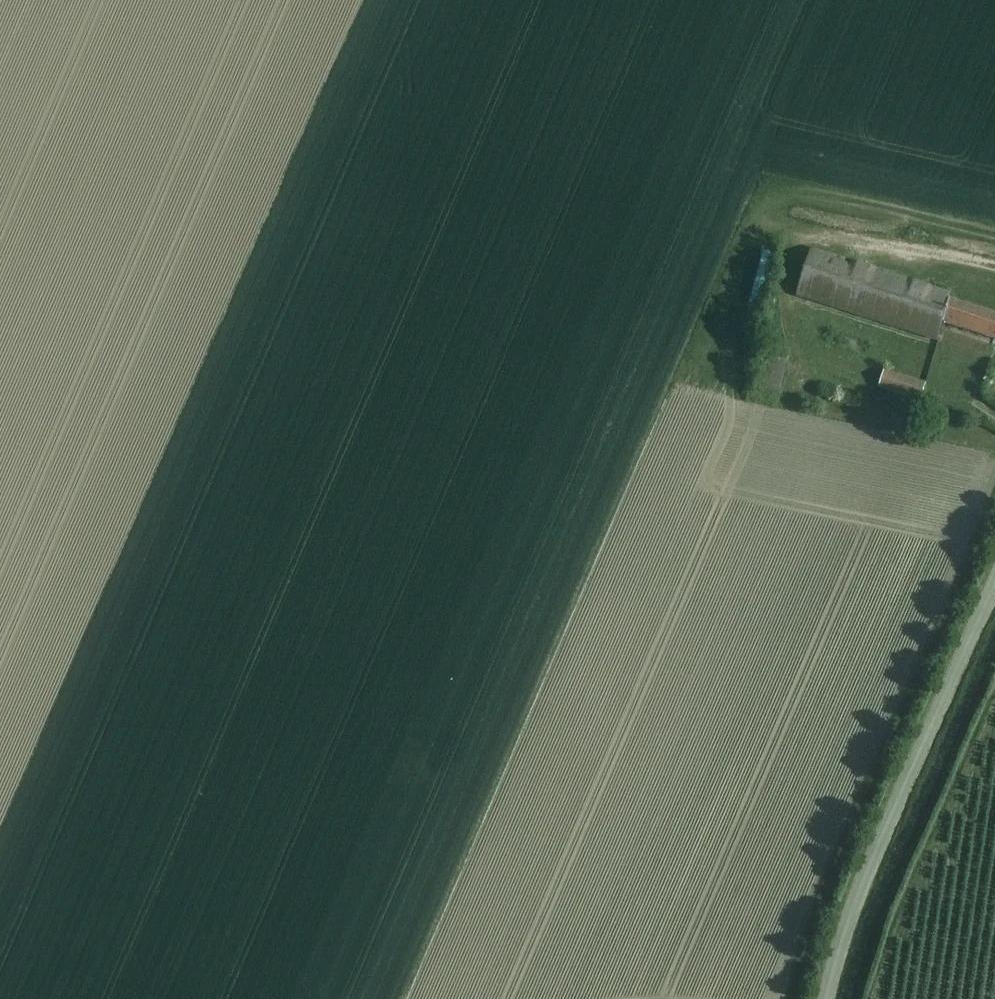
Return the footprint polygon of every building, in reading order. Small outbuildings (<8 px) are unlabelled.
[(812,247),(797,295),(938,341),(943,323),(949,300),(950,294),(812,247)] [(943,323),(994,340),(994,315),(949,300),(943,323)] [(786,379),(788,350),(769,349),(767,378),(786,379)] [(886,370),(880,387),(920,400),(925,383),(886,370)]
